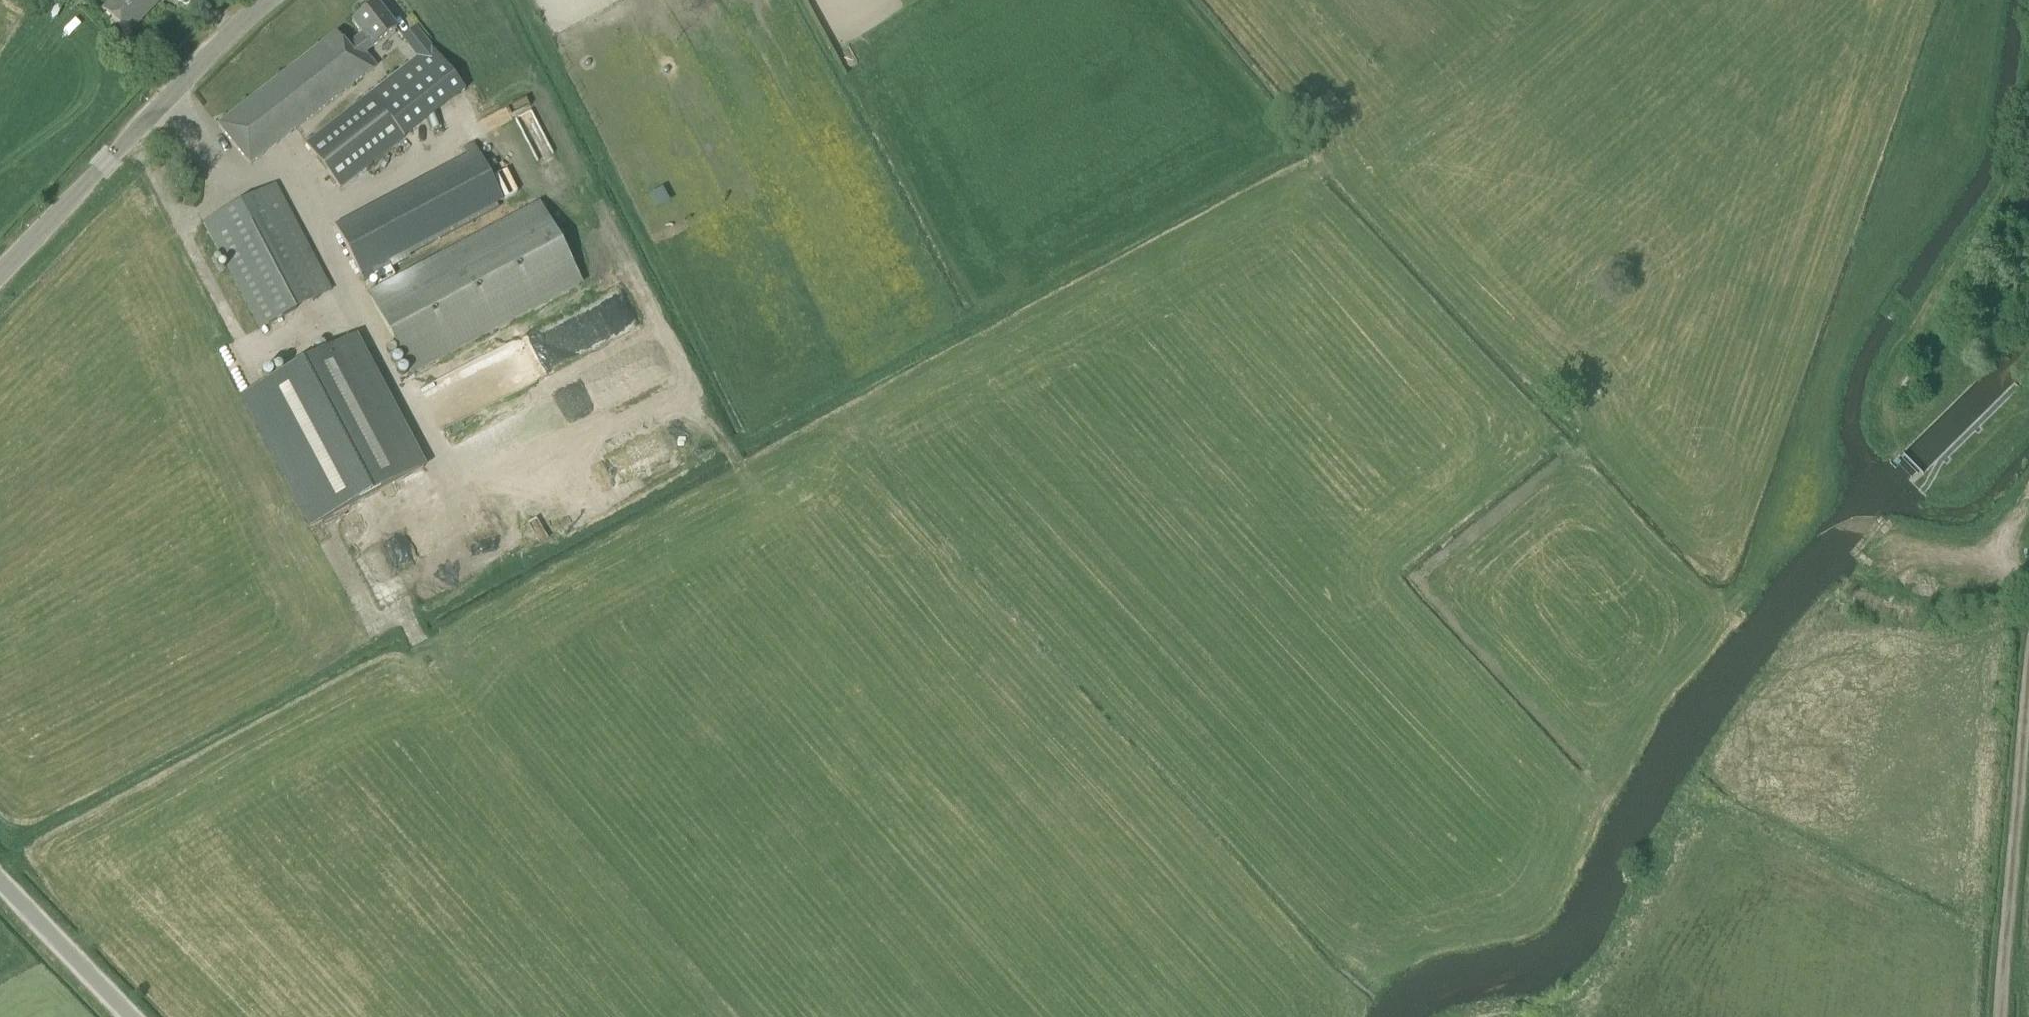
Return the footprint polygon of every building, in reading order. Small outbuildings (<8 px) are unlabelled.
[(160,0),(109,0),(101,9),(113,20),(127,34),(160,0)] [(395,29),(387,18),(374,2),(351,21),(361,34),(345,46),(366,73),(375,66),(365,53),(395,29)] [(416,28),(401,39),(416,57),(430,46),(416,28)] [(366,73),(345,46),(335,34),(218,126),(249,166),(327,104),(366,73)] [(405,139),(369,93),(305,143),(341,189),(405,139)] [(406,255),(497,206),(495,202),(502,198),(473,145),(463,150),(466,155),(334,225),(363,280),(373,275),(377,283),(393,275),(389,267),(407,257),(406,255)] [(394,192),(417,180),(412,171),(389,182),(394,192)] [(331,291),(310,251),(274,184),(203,222),(212,240),(261,328),(331,291)] [(582,288),(558,241),(538,204),(371,293),(416,377),(582,288)] [(550,330),(562,357),(634,325),(622,298),(550,330)] [(422,468),(353,337),(241,396),(311,527),(361,501),(379,491),(383,499),(406,487),(402,479),(422,468)] [(1940,426),(1908,448),(1922,468),(1954,446),(1940,426)]
